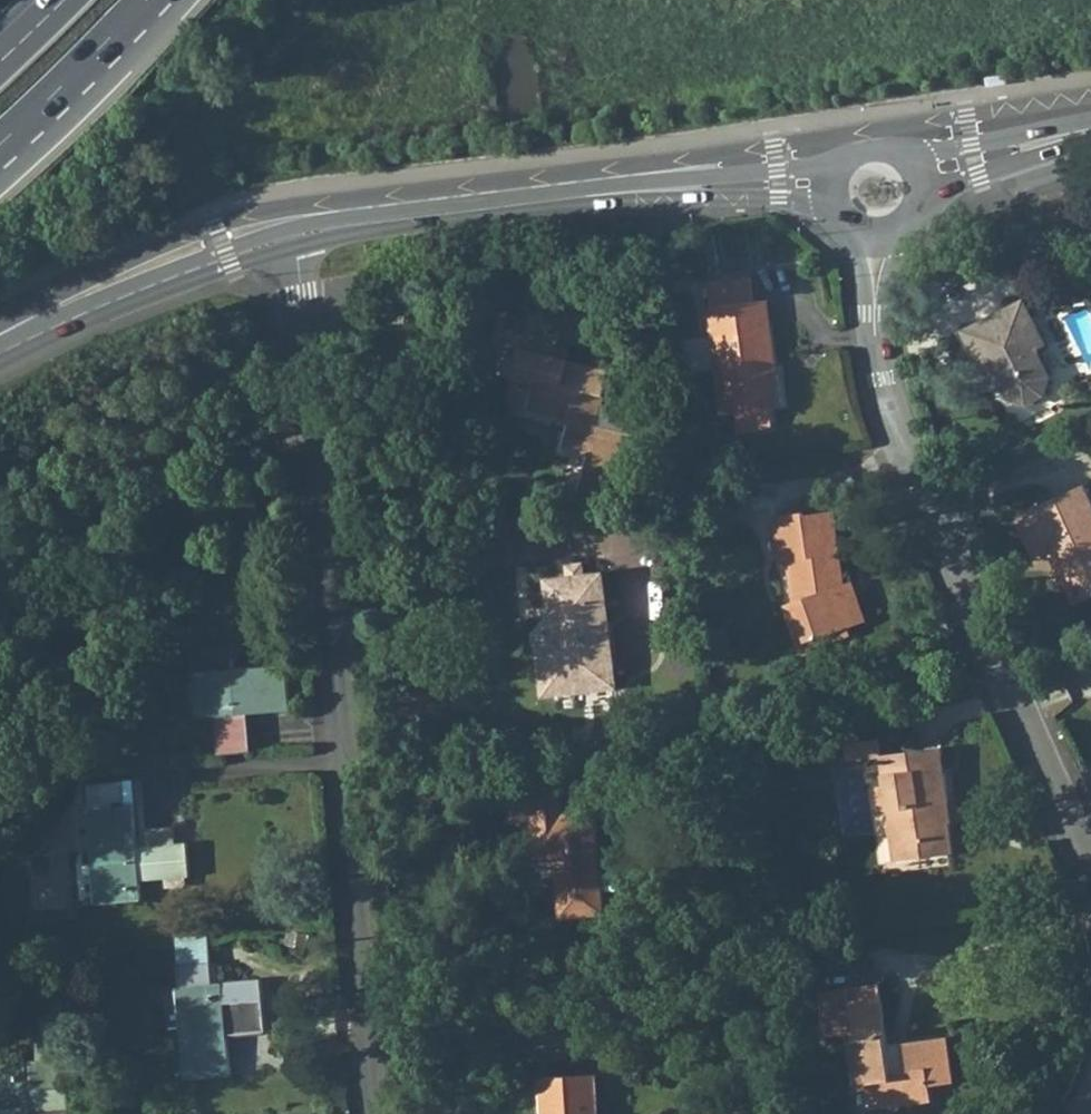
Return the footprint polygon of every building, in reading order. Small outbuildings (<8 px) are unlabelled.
[(709,287),(711,306),(754,300),(751,281),(709,287)] [(768,299),(759,300),(762,322),(766,321),(772,367),(769,368),(770,375),(778,374),(768,299)] [(754,300),(711,306),(710,306),(725,411),(782,403),(778,374),(770,375),(769,368),(772,367),(766,321),(762,322),(759,300),(754,300)] [(963,330),(985,374),(993,370),(1002,387),(1008,399),(1027,405),(1047,395),(1051,380),(1035,349),(1045,344),(1024,300),(963,330)] [(494,350),(506,353),(521,357),(514,385),(508,410),(529,416),(531,412),(570,423),(569,426),(567,433),(561,457),(586,463),(575,505),(610,503),(619,470),(627,472),(635,443),(627,440),(633,419),(601,411),(610,379),(554,364),(561,336),(502,320),(494,350)] [(993,370),(985,374),(993,391),(1002,387),(993,370)] [(531,412),(529,416),(569,426),(570,423),(531,412)] [(1015,519),(1034,560),(1052,551),(1059,566),(1048,571),(1056,589),(1064,585),(1074,606),(1090,598),(1090,504),(1083,485),(1028,510),(1029,513),(1015,519)] [(834,515),(806,519),(809,540),(838,536),(834,515)] [(799,605),(795,607),(809,648),(850,633),(857,631),(848,605),(842,607),(838,593),(846,589),(838,536),(809,540),(806,519),(806,517),(774,522),(782,567),(793,565),(799,605)] [(553,663),(536,665),(540,697),(565,694),(584,692),(607,690),(609,690),(597,580),(545,585),(547,607),(551,642),(553,663)] [(852,588),(846,589),(838,593),(842,607),(848,605),(857,631),(865,628),(852,588)] [(809,648),(795,607),(784,611),(802,661),(829,652),(827,648),(852,639),(850,633),(809,648)] [(551,642),(534,644),(536,665),(553,663),(551,642)] [(199,675),(205,761),(226,759),(223,720),(297,711),(293,668),(199,675)] [(887,793),(879,794),(882,819),(888,819),(894,870),(948,863),(955,863),(951,832),(953,831),(953,829),(952,829),(945,830),(943,812),(950,811),(944,756),(884,763),(887,793)] [(552,777),(505,782),(509,821),(529,819),(533,862),(552,861),(558,917),(600,913),(591,813),(557,816),(552,777)] [(93,801),(101,901),(146,899),(141,843),(178,840),(176,808),(138,810),(137,797),(93,801)] [(952,829),(950,811),(943,812),(945,830),(952,829)] [(227,978),(179,982),(187,1082),(234,1078),(232,1034),(266,1031),(263,998),(229,1001),(227,978)] [(851,1039),(857,1082),(868,1081),(872,1106),(932,1098),(930,1082),(953,1080),(947,1035),(903,1040),(903,1048),(890,1049),(889,1042),(881,982),(828,988),(832,1024),(857,1021),(859,1037),(851,1039)] [(903,1040),(889,1042),(890,1049),(903,1048),(903,1040)] [(37,1110),(75,1106),(72,1056),(0,1062),(0,1113),(37,1113),(37,1110)] [(594,1073),(538,1076),(540,1113),(596,1113),(594,1073)]
